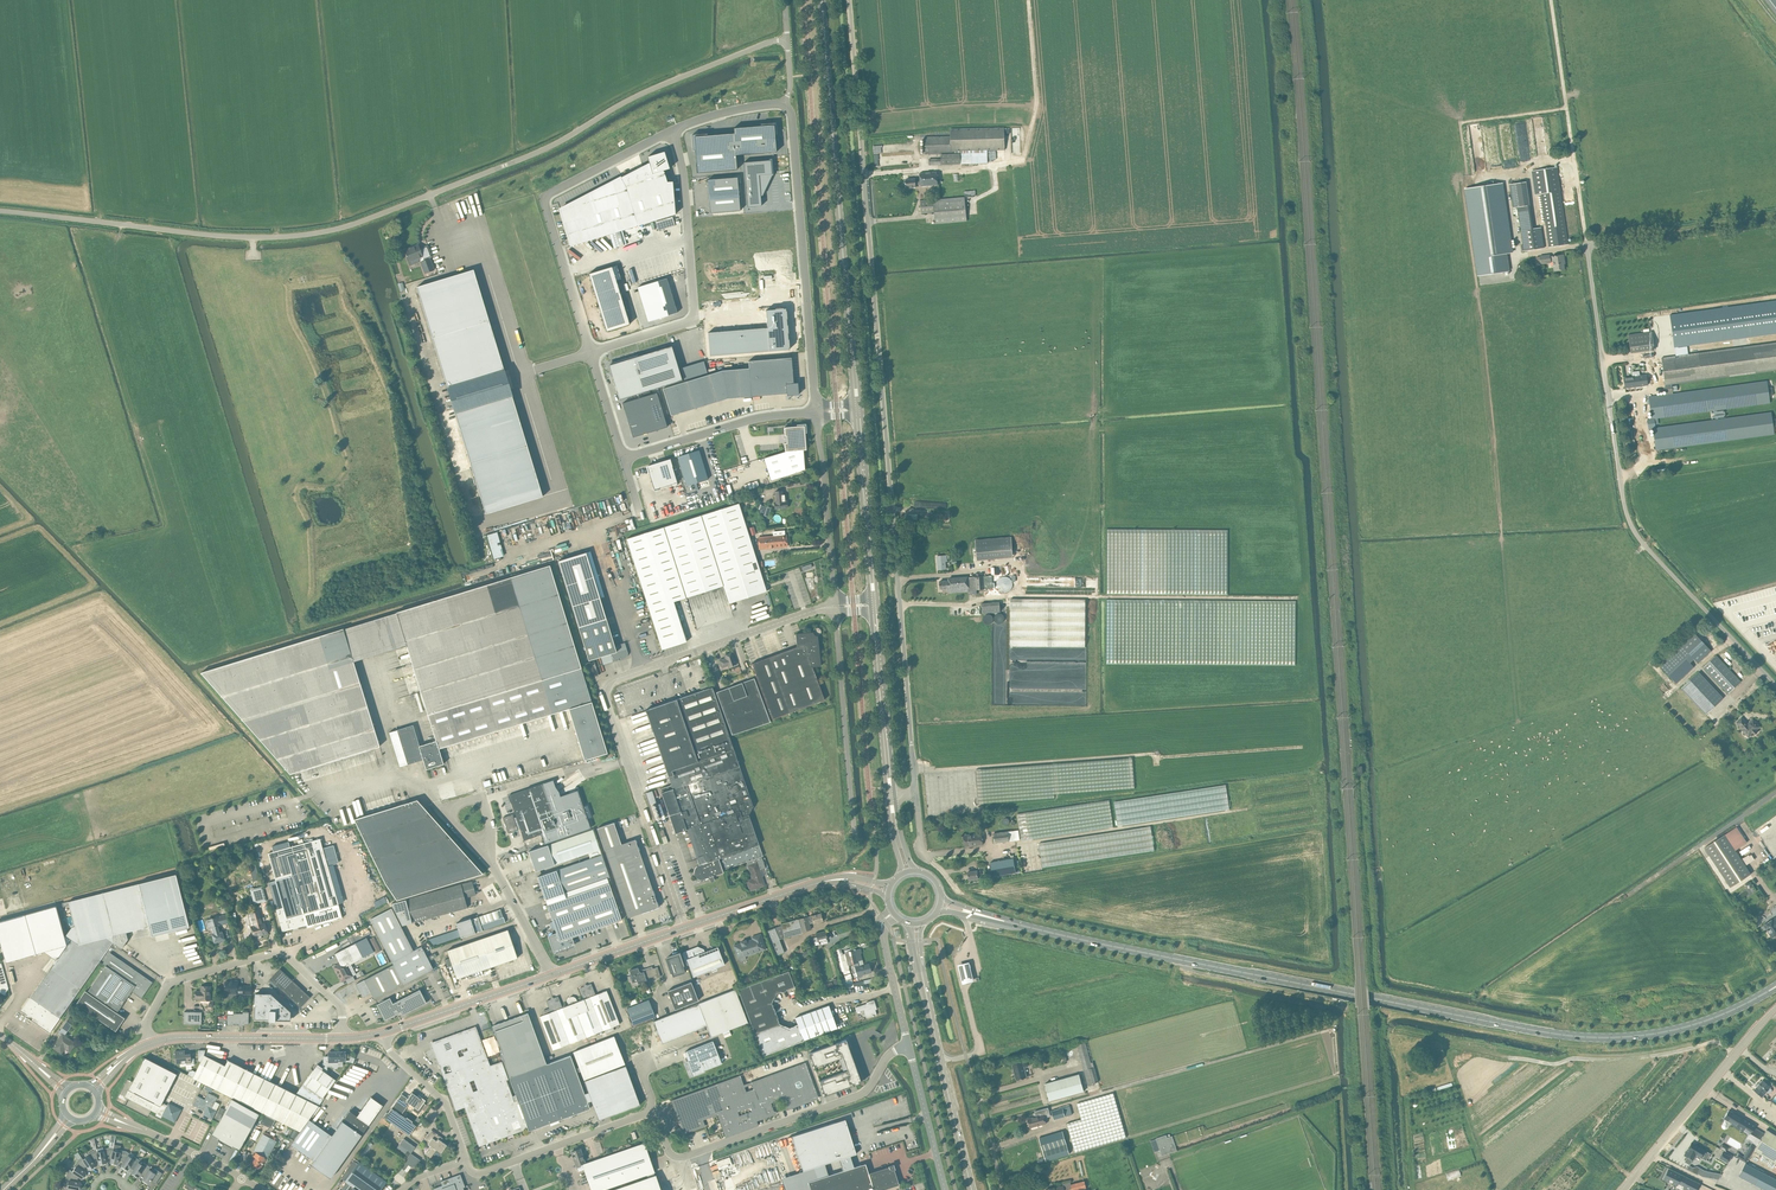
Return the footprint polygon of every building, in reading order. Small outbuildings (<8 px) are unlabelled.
[(776,152),(775,135),(777,135),(776,123),(760,124),(760,126),(733,128),(733,133),(708,135),(707,133),(692,135),(694,156),(695,155),(697,173),(737,170),(736,155),(776,152)] [(1469,125),(1475,177),(1484,176),(1478,124),(1469,125)] [(929,165),(941,164),(960,164),(988,163),(987,152),(960,153),(951,153),(951,151),(1005,150),(1004,127),(950,128),(950,136),(924,136),(924,154),(941,154),(941,158),(929,159),(929,165)] [(1021,154),(1021,127),(1011,127),(1012,155),(1021,154)] [(667,165),(663,153),(651,157),(648,158),(648,157),(647,157),(649,163),(621,177),(621,176),(620,176),(621,177),(570,203),(560,209),(563,220),(571,245),(570,246),(675,214),(674,214),(671,182),(672,182),(672,181),(667,182),(664,170),(669,169),(669,168),(668,168),(667,165)] [(696,174),(695,158),(687,159),(687,164),(692,164),(692,174),(696,174)] [(771,160),(744,162),(747,207),(761,206),(759,175),(772,174),(771,160)] [(1568,244),(1560,191),(1561,191),(1557,167),(1531,170),(1535,195),(1540,194),(1548,247),(1568,244)] [(920,179),(915,179),(915,178),(906,179),(906,187),(916,187),(916,185),(921,185),(921,186),(938,185),(937,172),(920,173),(920,179)] [(737,178),(706,180),(709,212),(740,210),(737,178)] [(1478,275),(1509,271),(1506,253),(1512,253),(1502,183),(1493,185),(1493,181),(1487,182),(1488,185),(1466,189),(1478,275)] [(935,224),(967,221),(965,196),(920,200),(921,213),(934,212),(935,224)] [(672,216),(655,222),(658,231),(675,226),(672,216)] [(1541,227),(1521,230),(1523,245),(1520,245),(1521,251),(1545,248),(1541,227)] [(404,251),(408,261),(410,266),(420,262),(425,274),(435,270),(430,258),(424,261),(418,245),(413,247),(413,248),(404,251)] [(1552,256),(1550,257),(1550,254),(1539,256),(1540,256),(1536,257),(1537,263),(1540,262),(1541,265),(1551,263),(1551,261),(1552,260),(1554,270),(1564,269),(1563,261),(1564,261),(1563,254),(1552,256)] [(606,331),(630,324),(616,280),(621,279),(617,265),(589,274),(606,331)] [(475,381),(505,372),(474,270),(417,287),(448,389),(475,381)] [(676,310),(666,278),(649,283),(660,318),(674,314),(677,313),(676,310),(677,310),(676,310)] [(1676,356),(1687,354),(1686,348),(1775,336),(1775,304),(1670,319),(1676,356)] [(707,332),(709,355),(788,348),(785,307),(765,309),(766,327),(707,332)] [(1652,331),(1628,334),(1631,353),(1654,350),(1652,331)] [(1673,393),(1672,391),(1677,391),(1677,386),(1672,386),(1671,384),(1775,370),(1775,342),(1687,354),(1676,356),(1661,358),(1666,394),(1648,397),(1651,418),(1647,419),(1649,429),(1653,428),(1656,450),(1774,434),(1771,412),(1655,428),(1655,424),(1659,424),(1658,417),(1769,402),(1767,381),(1673,393)] [(682,380),(671,346),(638,356),(637,355),(636,355),(614,362),(614,363),(609,365),(610,370),(609,371),(611,376),(611,377),(613,377),(619,399),(682,380)] [(749,368),(751,396),(786,393),(787,396),(788,396),(788,395),(799,395),(798,384),(798,383),(793,383),(791,357),(748,361),(749,368)] [(737,369),(739,397),(751,396),(749,368),(737,369)] [(722,370),(728,398),(739,397),(737,369),(722,370)] [(708,375),(716,402),(728,398),(722,370),(708,375)] [(1632,376),(1623,378),(1625,388),(1647,385),(1645,375),(1639,375),(1639,371),(1632,372),(1632,376)] [(697,378),(705,405),(716,402),(708,375),(697,378)] [(685,382),(694,409),(705,405),(697,378),(685,382)] [(480,379),(448,389),(486,514),(543,497),(512,395),(487,402),(484,393),(487,392),(486,388),(483,388),(480,379)] [(674,385),(683,412),(694,409),(685,382),(674,385)] [(671,416),(683,412),(674,385),(663,389),(671,416)] [(657,394),(646,398),(649,409),(653,420),(656,432),(668,428),(657,394)] [(646,398),(623,405),(627,416),(649,409),(646,398)] [(649,409),(627,416),(630,427),(653,420),(649,409)] [(653,420),(630,427),(633,439),(656,432),(653,420)] [(805,470),(803,450),(806,450),(804,426),(784,428),(784,436),(785,436),(786,443),(784,443),(784,452),(763,458),(770,481),(805,470)] [(678,457),(686,486),(707,480),(699,450),(678,457)] [(678,485),(672,466),(670,459),(669,459),(669,460),(647,467),(648,472),(648,473),(649,473),(654,489),(671,484),(672,486),(678,485)] [(782,494),(782,491),(775,491),(775,492),(774,492),(773,496),(775,496),(776,502),(774,503),(775,509),(787,507),(786,502),(787,501),(786,494),(782,494)] [(673,601),(686,597),(723,585),(729,603),(767,591),(739,503),(664,527),(627,538),(660,642),(662,649),(686,642),(673,601)] [(769,517),(772,508),(760,504),(758,509),(761,510),(760,514),(764,516),(769,517)] [(753,527),(748,528),(750,536),(756,534),(753,527)] [(1115,547),(1116,549),(1116,550),(1116,549),(1117,550),(1117,549),(1122,546),(1125,550),(1127,547),(1131,553),(1135,549),(1135,550),(1143,545),(1140,540),(1145,540),(1145,538),(1160,529),(1108,528),(1108,547),(1115,547)] [(501,559),(501,556),(504,555),(497,531),(487,534),(494,561),(501,559)] [(786,535),(758,537),(759,548),(787,546),(786,535)] [(977,560),(1013,557),(1011,537),(975,540),(977,560)] [(572,606),(600,598),(586,552),(558,561),(572,606)] [(947,555),(937,556),(938,569),(946,569),(945,561),(947,561),(947,555)] [(343,629),(343,628),(201,672),(290,774),(380,746),(353,661),(406,645),(436,741),(420,746),(413,725),(389,732),(400,766),(423,759),(426,769),(444,764),(439,748),(569,708),(584,760),(607,753),(592,701),(581,668),(550,565),(396,612),(397,612),(343,629)] [(948,592),(968,591),(969,595),(977,594),(977,590),(993,589),(992,576),(968,577),(968,576),(948,578),(948,580),(939,581),(940,589),(948,589),(948,592)] [(1005,592),(1007,592),(1009,591),(1011,589),(1012,587),(1013,585),(1013,583),(1012,581),(1011,580),(1010,578),(1009,577),(1007,576),(1005,576),(1003,576),(1001,577),(1000,578),(998,580),(997,581),(997,583),(997,584),(997,586),(998,588),(999,589),(1000,591),(1002,592),(1005,592)] [(1085,647),(1085,599),(1011,599),(1010,646),(1085,647)] [(1288,661),(1296,658),(1296,601),(1269,600),(1264,603),(1264,643),(1268,643),(1268,634),(1271,642),(1269,643),(1273,643),(1276,650),(1282,650),(1282,651),(1283,651),(1282,654),(1281,655),(1282,652),(1278,652),(1278,659),(1282,659),(1283,663),(1289,663),(1288,661)] [(999,601),(981,603),(982,613),(1000,612),(999,601)] [(999,624),(1000,624),(1000,623),(1001,623),(1002,623),(1002,622),(1003,622),(1003,621),(1004,621),(1004,620),(1004,619),(1004,618),(1004,617),(1004,616),(1003,615),(1002,614),(1001,614),(1000,613),(999,613),(998,613),(997,614),(996,614),(995,615),(995,616),(994,617),(994,618),(994,619),(994,620),(995,621),(995,622),(996,622),(996,623),(997,623),(998,623),(999,624)] [(988,624),(989,624),(990,624),(991,624),(991,623),(992,623),(992,622),(993,622),(993,621),(993,620),(993,619),(993,618),(993,617),(992,616),(991,615),(990,614),(989,614),(988,614),(987,614),(986,615),(985,615),(984,616),(984,617),(983,617),(983,618),(983,619),(983,620),(983,621),(984,621),(984,622),(985,623),(986,624),(987,624),(988,624)] [(615,646),(606,618),(578,627),(589,660),(601,656),(603,664),(613,661),(619,659),(618,658),(621,657),(621,659),(625,658),(626,657),(627,656),(628,655),(628,654),(628,653),(625,642),(615,646)] [(821,666),(817,636),(819,635),(820,635),(821,634),(821,633),(821,632),(821,631),(821,630),(821,629),(820,628),(819,628),(818,627),(817,627),(816,627),(815,627),(815,628),(814,628),(813,629),(813,630),(813,631),(813,632),(801,633),(795,634),(797,647),(784,651),(768,657),(752,663),(772,719),(789,713),(824,700),(812,667),(821,666)] [(1698,663),(1711,651),(1694,632),(1681,645),(1659,666),(1676,683),(1694,667),(1690,662),(1694,659),(1698,663)] [(725,658),(720,660),(722,667),(728,665),(728,666),(736,664),(732,652),(724,655),(725,658)] [(1716,655),(1703,667),(1728,694),(1741,681),(1716,655)] [(1699,671),(1681,688),(1706,715),(1723,698),(1699,671)] [(726,688),(716,692),(732,735),(770,722),(754,678),(745,681),(744,681),(728,687),(726,688)] [(747,861),(761,856),(763,856),(748,814),(749,814),(753,806),(733,748),(712,687),(646,710),(672,785),(660,789),(662,792),(661,792),(675,833),(687,829),(699,865),(698,865),(697,866),(696,866),(695,867),(695,868),(694,869),(694,870),(694,872),(694,874),(695,875),(695,876),(696,876),(697,877),(698,878),(699,879),(700,879),(702,879),(703,879),(704,878),(723,872),(722,870),(747,861)] [(1742,717),(1736,722),(1742,729),(1742,730),(1748,737),(1752,733),(1754,735),(1757,731),(1756,730),(1760,726),(1753,719),(1748,724),(1742,717)] [(1107,789),(1135,787),(1133,757),(1103,760),(1103,765),(1107,765),(1107,771),(1109,771),(1110,776),(1106,776),(1107,789)] [(555,786),(552,780),(508,795),(516,817),(514,817),(513,814),(503,817),(508,833),(518,829),(520,828),(524,840),(541,834),(544,844),(590,828),(577,791),(560,797),(558,792),(555,786)] [(650,804),(656,802),(653,791),(647,793),(650,804)] [(417,800),(354,819),(385,882),(397,900),(483,873),(417,800)] [(597,828),(604,850),(628,917),(659,907),(635,839),(621,844),(614,822),(597,828)] [(1751,874),(1735,850),(1747,842),(1736,826),(1704,848),(1730,887),(1751,874)] [(610,877),(593,829),(529,851),(535,871),(588,853),(590,858),(537,877),(545,899),(607,878),(610,877)] [(995,843),(1009,841),(1020,840),(1018,830),(994,833),(995,843)] [(981,833),(963,835),(965,847),(982,844),(981,833)] [(282,902),(283,907),(276,909),(282,931),(306,925),(303,914),(338,904),(320,838),(268,853),(276,880),(268,882),(275,904),(282,902)] [(761,856),(747,861),(753,879),(748,881),(750,889),(756,887),(758,888),(759,886),(764,885),(759,870),(765,868),(761,856)] [(990,862),(993,876),(1016,872),(1013,858),(990,862)] [(981,870),(977,871),(977,870),(968,871),(969,880),(978,879),(978,875),(981,874),(981,870)] [(139,883),(150,926),(152,936),(190,927),(176,874),(139,883)] [(622,920),(607,878),(545,899),(557,933),(549,936),(554,952),(574,945),(571,937),(622,920)] [(406,899),(391,903),(402,925),(412,923),(467,908),(465,897),(476,895),(472,881),(461,884),(406,899)] [(126,932),(150,926),(139,883),(60,903),(61,907),(69,905),(74,926),(72,926),(66,935),(71,939),(74,940),(74,941),(79,944),(101,959),(113,942),(122,948),(128,939),(126,932)] [(253,887),(251,888),(250,889),(254,904),(267,901),(262,886),(254,888),(253,887)] [(387,902),(384,896),(374,902),(376,907),(387,902)] [(58,958),(71,939),(65,935),(57,906),(56,906),(19,916),(0,921),(0,941),(3,951),(6,962),(13,960),(28,956),(47,951),(58,958)] [(364,997),(371,993),(374,999),(433,969),(422,946),(413,950),(392,908),(370,919),(393,965),(356,984),(360,993),(362,992),(364,997)] [(264,925),(259,909),(250,912),(250,913),(247,913),(247,914),(250,927),(252,927),(254,936),(255,937),(255,939),(257,940),(262,939),(262,937),(262,935),(267,934),(268,934),(267,931),(265,925),(264,925)] [(503,917),(500,909),(497,910),(497,911),(500,918),(489,922),(487,914),(484,915),(486,923),(481,924),(483,930),(506,922),(504,917),(503,917)] [(823,921),(821,913),(811,915),(812,916),(808,917),(808,915),(807,915),(806,914),(805,914),(804,915),(804,916),(804,918),(781,924),(782,926),(768,930),(765,932),(775,955),(784,952),(779,939),(802,933),(802,932),(811,930),(809,923),(813,922),(813,923),(823,921)] [(221,932),(219,926),(229,923),(226,914),(220,916),(212,918),(211,917),(210,917),(209,917),(209,918),(208,918),(209,919),(206,920),(207,923),(206,923),(206,924),(207,924),(208,929),(212,928),(213,934),(212,935),(215,943),(219,942),(219,943),(220,943),(221,943),(221,942),(221,941),(225,940),(222,932),(221,932)] [(1764,925),(1772,937),(1775,934),(1775,917),(1764,925)] [(462,938),(476,933),(471,918),(457,923),(462,938)] [(484,938),(494,966),(518,957),(508,929),(484,938)] [(819,944),(818,941),(827,939),(825,931),(816,933),(817,937),(811,938),(812,943),(814,942),(814,946),(819,944)] [(766,950),(761,933),(751,937),(752,939),(746,940),(746,939),(740,941),(740,943),(733,945),(737,959),(740,958),(740,960),(742,961),(745,960),(746,958),(745,957),(766,950)] [(374,937),(369,939),(376,953),(381,951),(374,937)] [(457,978),(494,966),(484,938),(447,950),(450,958),(445,960),(447,966),(452,965),(457,978)] [(79,944),(74,941),(74,940),(71,939),(58,958),(21,1010),(33,1019),(32,1020),(50,1032),(101,959),(79,944)] [(334,953),(340,964),(334,967),(342,981),(353,975),(347,965),(363,957),(355,942),(334,953)] [(684,952),(683,954),(684,957),(686,957),(693,976),(724,964),(718,947),(703,953),(701,949),(699,948),(694,949),(693,951),(691,952),(688,951),(684,952)] [(849,970),(848,965),(849,965),(855,963),(859,962),(855,950),(845,952),(843,954),(841,947),(831,950),(838,972),(842,971),(842,972),(843,972),(845,980),(852,978),(849,970)] [(117,1012),(132,991),(142,998),(153,982),(110,952),(103,963),(106,965),(87,992),(85,990),(77,1003),(116,1031),(125,1018),(117,1012)] [(434,958),(437,956),(435,953),(427,956),(431,964),(435,961),(434,958)] [(679,953),(666,957),(673,976),(685,972),(679,953)] [(959,963),(957,963),(962,983),(964,982),(971,980),(974,980),(973,977),(970,964),(969,961),(959,963)] [(859,962),(855,963),(858,975),(871,972),(869,963),(859,966),(859,962)] [(4,995),(8,989),(1,963),(0,963),(0,992),(4,995)] [(638,967),(629,970),(631,976),(630,976),(632,982),(637,981),(638,984),(647,981),(646,979),(655,976),(656,978),(660,976),(657,967),(653,968),(652,966),(643,969),(643,971),(641,972),(640,971),(639,971),(638,967)] [(280,968),(270,979),(300,1007),(310,997),(280,968)] [(770,978),(776,993),(794,986),(788,971),(770,978)] [(838,977),(832,979),(835,988),(841,987),(838,977)] [(776,993),(770,978),(738,989),(747,1012),(772,1003),(776,993)] [(253,985),(244,985),(237,985),(237,980),(232,980),(232,981),(225,981),(225,993),(229,993),(229,994),(245,994),(252,994),(253,985)] [(675,1009),(676,1009),(699,1000),(692,982),(668,991),(675,1009)] [(824,992),(834,989),(832,982),(822,985),(824,992)] [(568,1002),(569,1005),(562,1007),(558,996),(552,999),(570,1043),(620,1024),(607,990),(595,994),(591,983),(587,985),(584,986),(580,988),(584,999),(577,1002),(576,999),(576,998),(575,998),(575,997),(574,997),(573,997),(572,997),(570,998),(569,998),(569,999),(568,999),(568,1000),(568,1001),(568,1002)] [(195,991),(195,999),(200,999),(200,1000),(210,1000),(210,986),(201,986),(201,991),(195,991)] [(390,997),(377,1004),(385,1020),(401,1012),(402,1015),(426,1002),(420,989),(393,1003),(390,997)] [(698,1003),(654,1021),(662,1043),(707,1026),(711,1036),(748,1022),(735,989),(698,1003)] [(284,1006),(271,993),(255,993),(255,1005),(255,1018),(269,1019),(269,1020),(276,1020),(276,1019),(290,1019),(290,1011),(284,1006)] [(570,1043),(552,999),(547,1001),(551,1012),(539,1016),(553,1050),(570,1043)] [(649,999),(627,1008),(633,1025),(655,1016),(649,999)] [(874,1000),(866,1002),(866,1003),(855,1007),(856,1012),(863,1010),(866,1018),(877,1014),(874,1006),(876,1006),(874,1000)] [(772,1003),(747,1012),(751,1022),(775,1013),(772,1003)] [(798,1024),(803,1040),(837,1027),(828,1005),(795,1017),(798,1024)] [(202,1012),(184,1012),(184,1024),(201,1024),(202,1012)] [(227,1014),(227,1024),(233,1025),(234,1023),(249,1024),(249,1012),(243,1012),(243,1013),(233,1013),(233,1014),(227,1014)] [(509,1075),(546,1061),(528,1013),(492,1026),(502,1053),(501,1053),(509,1075)] [(775,1013),(751,1022),(755,1033),(779,1023),(775,1013)] [(58,1033),(61,1036),(54,1047),(61,1052),(65,1047),(69,1051),(75,1043),(64,1036),(75,1021),(70,1017),(67,1021),(67,1020),(58,1033)] [(794,1043),(789,1027),(779,1023),(755,1033),(763,1055),(794,1043)] [(638,1028),(644,1044),(655,1039),(649,1024),(638,1028)] [(789,1027),(794,1043),(803,1040),(798,1024),(789,1028),(789,1027)] [(455,1071),(486,1060),(474,1027),(442,1039),(442,1040),(433,1043),(440,1064),(442,1063),(442,1062),(451,1059),(451,1060),(449,1061),(449,1064),(452,1063),(455,1071)] [(638,1029),(626,1033),(632,1048),(644,1044),(638,1029)] [(528,1127),(529,1130),(590,1108),(588,1102),(591,1100),(599,1120),(605,1117),(591,1079),(585,1082),(589,1092),(585,1093),(581,1083),(577,1072),(580,1070),(584,1080),(625,1064),(614,1036),(573,1051),(579,1067),(575,1068),(571,1055),(546,1064),(546,1061),(509,1075),(518,1100),(528,1127)] [(846,1039),(809,1052),(815,1068),(815,1067),(843,1057),(848,1070),(820,1080),(819,1080),(825,1095),(861,1082),(846,1039)] [(722,1063),(713,1041),(685,1052),(688,1060),(687,1061),(693,1076),(704,1071),(704,1070),(722,1063)] [(1085,1042),(1077,1045),(1088,1085),(1098,1082),(1093,1062),(1091,1063),(1090,1059),(1085,1042)] [(176,1063),(185,1063),(185,1065),(186,1066),(194,1065),(195,1064),(194,1059),(193,1058),(191,1058),(191,1054),(186,1054),(185,1053),(185,1050),(175,1051),(176,1063)] [(345,1052),(333,1052),(328,1052),(328,1056),(329,1064),(338,1063),(338,1061),(345,1061),(345,1052)] [(324,1098),(323,1097),(336,1079),(322,1069),(323,1067),(318,1064),(303,1083),(296,1094),(228,1060),(225,1065),(204,1054),(193,1077),(300,1131),(319,1105),(324,1098)] [(145,1057),(125,1096),(156,1112),(157,1110),(163,1113),(162,1115),(175,1122),(181,1109),(168,1103),(167,1105),(162,1102),(177,1074),(145,1057)] [(488,1066),(486,1060),(455,1071),(446,1074),(446,1073),(444,1073),(452,1096),(460,1093),(461,1095),(459,1096),(460,1098),(462,1097),(462,1099),(463,1104),(465,1103),(474,1126),(475,1125),(482,1144),(507,1135),(508,1138),(514,1136),(513,1133),(515,1132),(514,1130),(515,1130),(516,1131),(523,1129),(526,1127),(528,1127),(518,1100),(514,1101),(506,1080),(508,1079),(502,1061),(488,1066)] [(1027,1061),(1023,1063),(1022,1062),(1012,1065),(1016,1079),(1027,1076),(1024,1068),(1029,1067),(1027,1061)] [(739,1076),(672,1101),(683,1132),(704,1124),(702,1118),(719,1112),(727,1135),(757,1124),(755,1120),(765,1116),(766,1117),(776,1113),(775,1111),(773,1111),(769,1101),(781,1096),(785,1107),(817,1096),(805,1063),(783,1071),(784,1075),(767,1081),(766,1078),(753,1083),(756,1089),(746,1093),(739,1076)] [(331,1088),(328,1092),(347,1099),(347,1097),(350,1093),(341,1086),(345,1086),(353,1089),(355,1089),(356,1086),(363,1075),(363,1077),(368,1077),(368,1073),(369,1073),(369,1069),(353,1064),(350,1069),(350,1071),(347,1070),(344,1075),(343,1076),(341,1076),(337,1082),(336,1086),(332,1086),(331,1088)] [(591,1079),(605,1117),(640,1105),(626,1066),(591,1079)] [(1079,1074),(1045,1083),(1050,1101),(1084,1091),(1079,1074)] [(1762,1097),(1766,1092),(1768,1093),(1770,1093),(1772,1091),(1772,1089),(1770,1088),(1770,1087),(1762,1080),(1754,1090),(1762,1097)] [(197,1095),(193,1104),(201,1109),(202,1108),(206,1110),(204,1114),(212,1119),(216,1110),(212,1108),(218,1097),(208,1092),(205,1099),(197,1095)] [(409,1103),(414,1107),(412,1110),(419,1114),(426,1104),(423,1103),(425,1100),(418,1095),(418,1096),(412,1092),(408,1098),(401,1094),(388,1113),(387,1112),(383,1116),(409,1135),(416,1125),(412,1122),(413,1121),(407,1117),(406,1118),(405,1117),(407,1114),(404,1111),(402,1115),(401,1115),(409,1103)] [(1077,1103),(1082,1119),(1067,1123),(1075,1152),(1127,1137),(1114,1092),(1077,1103)] [(364,1132),(383,1105),(371,1097),(357,1116),(349,1110),(343,1120),(311,1164),(331,1178),(363,1134),(361,1133),(363,1131),(364,1132)] [(240,1149),(260,1113),(232,1098),(212,1134),(219,1138),(219,1139),(232,1146),(233,1145),(240,1149)] [(1203,1125),(1186,1130),(1170,1136),(1169,1134),(1166,1135),(1156,1138),(1162,1156),(1177,1151),(1175,1146),(1291,1107),(1289,1102),(1250,1115),(1206,1130),(1203,1125)] [(1063,1107),(1051,1111),(1054,1120),(1065,1116),(1072,1114),(1070,1106),(1069,1106),(1069,1105),(1064,1106),(1065,1107),(1063,1108),(1063,1107)] [(1034,1111),(1036,1117),(1027,1119),(1030,1127),(1046,1122),(1045,1118),(1051,1116),(1048,1107),(1034,1111)] [(1724,1118),(1732,1123),(1731,1124),(1749,1135),(1748,1136),(1746,1139),(1757,1145),(1754,1150),(1774,1162),(1775,1163),(1775,1135),(1766,1129),(1764,1133),(1754,1127),(1755,1126),(1729,1110),(1724,1118)] [(327,1115),(324,1113),(317,1123),(319,1125),(327,1115)] [(264,1114),(260,1122),(271,1128),(275,1120),(264,1114)] [(1717,1115),(1705,1132),(1720,1142),(1731,1125),(1717,1115)] [(331,1135),(309,1119),(291,1144),(313,1160),(331,1135)] [(803,1170),(856,1154),(845,1120),(793,1136),(803,1170)] [(247,1137),(250,1139),(256,1129),(255,1129),(257,1125),(254,1124),(247,1137)] [(423,1140),(432,1146),(426,1154),(431,1157),(437,1149),(442,1152),(447,1145),(441,1140),(442,1139),(441,1138),(439,1137),(440,1136),(431,1129),(423,1140)] [(294,1130),(290,1136),(295,1139),(299,1132),(294,1130)] [(1043,1151),(1067,1144),(1063,1131),(1039,1138),(1043,1151)] [(260,1168),(264,1161),(265,1162),(276,1142),(275,1142),(276,1140),(275,1140),(276,1137),(266,1132),(265,1133),(264,1134),(263,1134),(252,1155),(255,1157),(251,1164),(260,1168)] [(404,1138),(397,1148),(408,1156),(400,1167),(405,1170),(409,1164),(411,1165),(415,1165),(417,1163),(418,1163),(420,1160),(411,1153),(415,1147),(404,1138)] [(654,1172),(655,1171),(645,1142),(582,1164),(591,1189),(601,1189),(602,1189),(660,1189),(654,1172)] [(1706,1160),(1710,1153),(1691,1143),(1687,1149),(1688,1149),(1684,1155),(1688,1157),(1685,1162),(1690,1165),(1692,1160),(1693,1160),(1696,1154),(1706,1160)] [(1067,1144),(1043,1151),(1046,1161),(1070,1154),(1067,1144)] [(1755,1147),(1751,1145),(1743,1157),(1739,1154),(1737,1157),(1746,1163),(1752,1153),(1755,1147)] [(110,1148),(104,1149),(103,1148),(97,1149),(97,1150),(99,1164),(100,1164),(101,1165),(106,1164),(105,1163),(106,1163),(105,1158),(107,1158),(111,1159),(111,1163),(114,1148),(110,1148)] [(121,1160),(124,1163),(121,1166),(122,1166),(130,1154),(127,1151),(120,1150),(120,1152),(113,1151),(114,1148),(111,1163),(112,1163),(111,1164),(116,1165),(117,1164),(118,1164),(119,1160),(121,1160)] [(580,1148),(571,1151),(577,1167),(580,1166),(580,1163),(585,1161),(580,1148)] [(99,1164),(97,1150),(93,1151),(87,1154),(88,1156),(83,1160),(82,1158),(81,1158),(90,1170),(90,1169),(91,1170),(95,1168),(95,1166),(93,1162),(95,1161),(98,1160),(99,1164)] [(90,1170),(81,1158),(78,1152),(74,1154),(78,1160),(74,1165),(76,1167),(73,1172),(67,1168),(66,1168),(83,1179),(83,1178),(84,1179),(87,1174),(86,1174),(86,1173),(83,1170),(84,1169),(87,1166),(89,1170),(90,1170)] [(1728,1163),(1731,1157),(1723,1152),(1720,1158),(1728,1163)] [(132,1173),(140,1161),(133,1156),(132,1158),(128,1156),(130,1154),(122,1166),(122,1168),(126,1170),(127,1169),(128,1170),(130,1166),(135,1169),(132,1173)] [(730,1156),(716,1160),(717,1164),(710,1166),(714,1181),(722,1179),(719,1169),(732,1165),(730,1156)] [(143,1180),(151,1168),(144,1163),(142,1165),(139,1163),(140,1161),(132,1173),(133,1173),(132,1174),(136,1177),(137,1176),(138,1177),(141,1173),(145,1176),(143,1180)] [(350,1189),(381,1189),(387,1181),(359,1161),(345,1181),(352,1186),(350,1189)] [(808,1181),(811,1189),(881,1189),(899,1184),(894,1169),(893,1167),(891,1166),(890,1166),(889,1166),(870,1173),(869,1173),(867,1167),(865,1163),(861,1164),(808,1181)] [(1745,1164),(1739,1176),(1765,1189),(1775,1189),(1775,1179),(1745,1164)] [(83,1179),(66,1168),(65,1170),(68,1172),(67,1173),(66,1180),(69,1181),(68,1187),(65,1187),(79,1189),(80,1189),(81,1189),(82,1184),(81,1184),(81,1183),(77,1182),(77,1180),(79,1177),(82,1179),(83,1179)] [(151,1168),(143,1180),(144,1180),(143,1181),(147,1184),(148,1183),(149,1184),(151,1180),(156,1183),(162,1174),(155,1169),(153,1172),(150,1170),(151,1168)] [(1661,1177),(1674,1183),(1675,1181),(1681,1184),(1681,1185),(1690,1189),(1692,1189),(1695,1182),(1685,1177),(1685,1178),(1678,1175),(1679,1174),(1666,1168),(1661,1177)] [(463,1187),(465,1187),(460,1174),(441,1181),(442,1185),(433,1188),(434,1189),(464,1189),(463,1187)] [(292,1179),(289,1177),(280,1189),(285,1189),(292,1179)] [(1054,1188),(1054,1187),(1045,1189),(1066,1189),(1072,1189),(1080,1189),(1086,1188),(1084,1181),(1080,1182),(1080,1179),(1072,1181),(1073,1184),(1071,1184),(1070,1182),(1063,1183),(1063,1185),(1054,1188)] [(184,1187),(189,1189),(193,1189),(196,1187),(188,1181),(184,1187)]
